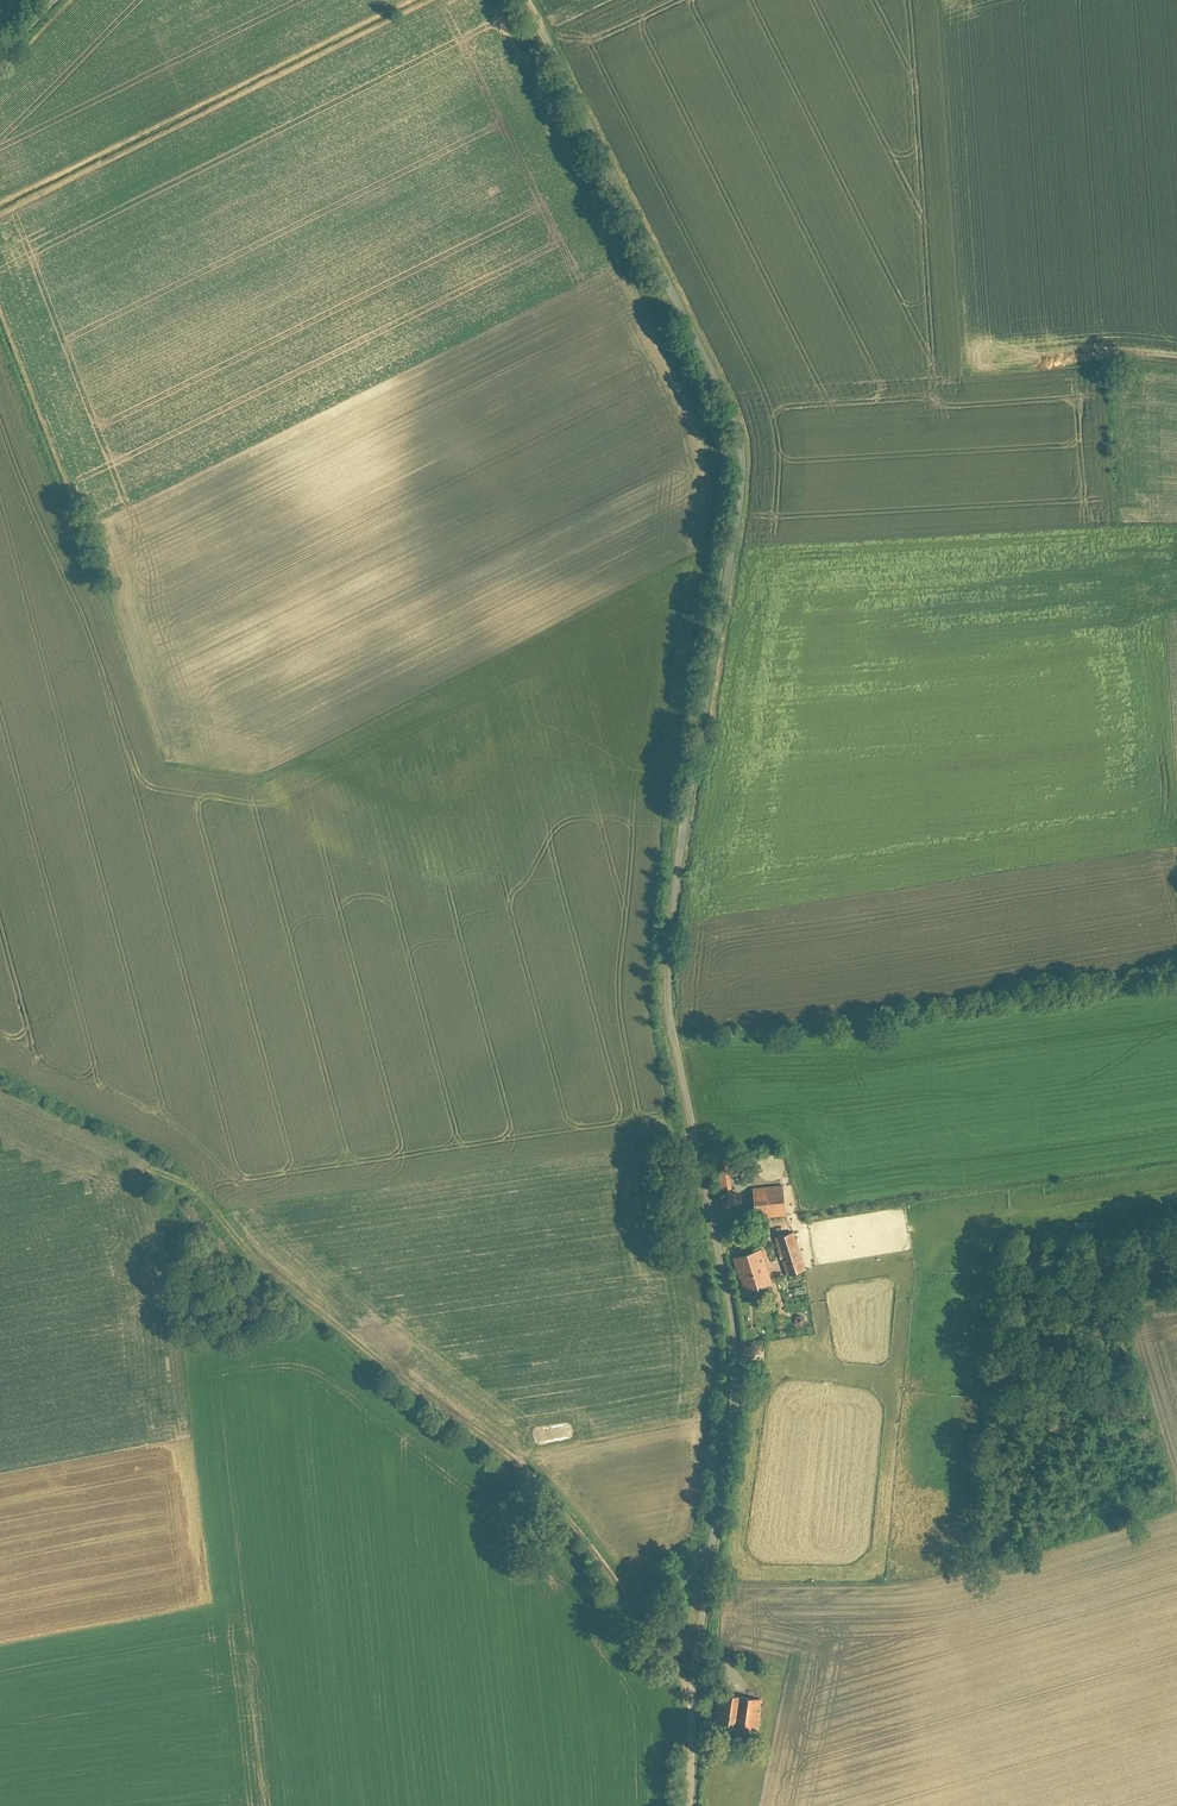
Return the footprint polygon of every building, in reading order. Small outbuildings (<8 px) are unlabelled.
[(716,1196),(736,1193),(732,1154),(712,1157),(716,1196)] [(758,1191),(761,1218),(794,1214),(790,1187),(758,1191)] [(779,1237),(791,1276),(814,1269),(802,1229),(779,1237)] [(761,1252),(735,1259),(745,1296),(771,1289),(761,1252)] [(791,1286),(792,1300),(811,1298),(810,1284),(791,1286)] [(717,1695),(714,1726),(758,1729),(760,1698),(717,1695)]
